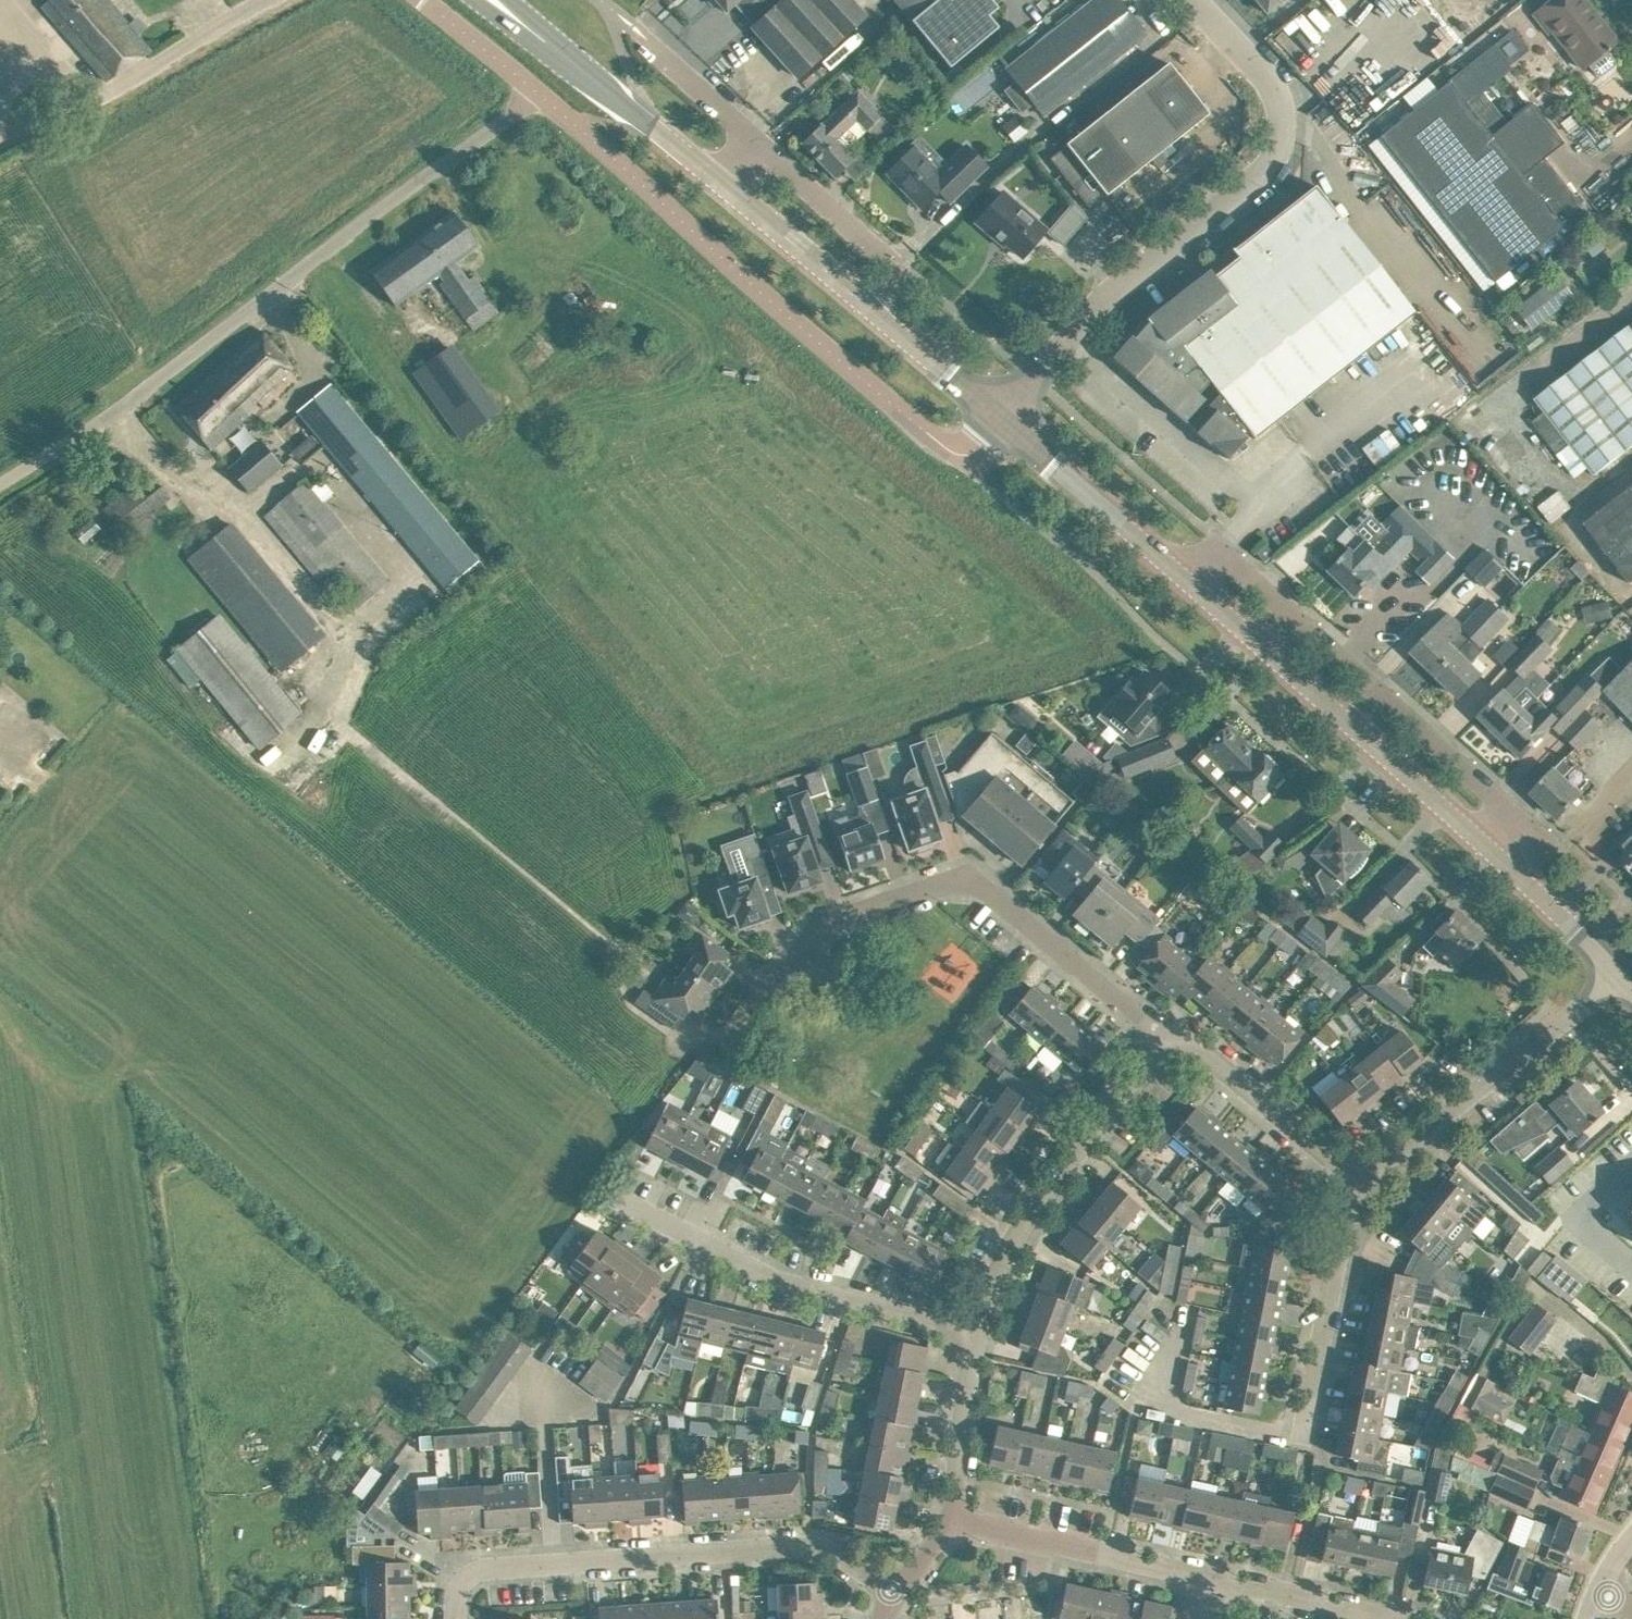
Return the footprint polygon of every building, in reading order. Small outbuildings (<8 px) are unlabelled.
[(107,82),(151,52),(137,36),(134,39),(124,27),(128,25),(107,0),(49,0),(42,6),(107,82)] [(726,10),(732,4),(733,3),(737,0),(717,0),(726,10)] [(775,7),(753,27),(798,77),(865,17),(850,0),(782,0),(775,7)] [(911,21),(936,0),(894,0),(911,21)] [(950,67),(998,27),(988,16),(997,8),(991,0),(936,0),(911,21),(950,67)] [(1003,90),(1021,113),(1034,103),(1043,115),(1145,34),(1119,0),(1093,0),(1006,69),(1016,80),(1003,90)] [(1266,13),(1281,0),(1256,0),(1266,13)] [(1358,24),(1392,0),(1341,0),(1358,24)] [(1468,20),(1491,0),(1451,0),(1468,20)] [(1533,14),(1547,31),(1554,26),(1585,65),(1587,64),(1595,74),(1600,75),(1612,65),(1613,60),(1606,52),(1609,50),(1607,48),(1616,41),(1584,0),(1551,0),(1533,14)] [(1392,126),(1379,136),(1392,151),(1422,189),(1494,281),(1502,290),(1534,265),(1534,259),(1530,253),(1535,249),(1542,258),(1577,231),(1574,226),(1590,214),(1544,156),(1562,141),(1563,142),(1564,142),(1532,102),(1501,127),(1477,97),(1513,69),(1510,65),(1529,50),(1513,30),(1494,45),(1392,126)] [(1209,114),(1168,63),(1066,144),(1066,145),(1050,158),(1089,207),(1106,194),(1106,195),(1209,114)] [(892,127),(882,116),(857,91),(842,106),(822,125),(821,124),(801,143),(835,178),(855,159),(836,139),(856,120),(877,142),(892,127)] [(997,102),(987,110),(996,123),(1006,115),(997,102)] [(966,146),(948,164),(919,135),(910,146),(896,160),(898,162),(887,173),(922,208),(939,191),(949,202),(986,166),(966,146)] [(1134,377),(1156,396),(1184,421),(1204,399),(1197,394),(1209,381),(1219,393),(1248,431),(1254,438),(1415,312),(1315,185),(1233,249),(1233,248),(1232,249),(1238,257),(1214,275),(1210,270),(1147,319),(1148,321),(1134,338),(1132,336),(1113,358),(1134,377)] [(1022,257),(1046,230),(1003,192),(977,222),(993,236),(995,233),(1022,257)] [(1074,201),(1047,232),(1062,244),(1087,217),(1074,201)] [(473,330),(498,311),(473,276),(467,280),(455,263),(478,246),(454,212),(371,272),(395,305),(439,274),(443,280),(439,283),(473,330)] [(1558,277),(1516,309),(1531,328),(1572,296),(1558,277)] [(1569,317),(1562,322),(1567,328),(1574,323),(1569,317)] [(1535,400),(1544,412),(1532,422),(1576,479),(1588,468),(1594,476),(1631,446),(1631,324),(1535,400)] [(261,330),(175,407),(211,448),(256,408),(252,404),(292,367),(261,330)] [(470,441),(498,419),(453,360),(424,383),(470,441)] [(1449,384),(1465,403),(1481,390),(1465,371),(1449,384)] [(329,384),(297,411),(445,589),(453,599),(474,582),(466,572),(478,562),(445,523),(433,509),(329,384)] [(1244,435),(1248,431),(1219,393),(1208,406),(1214,411),(1197,432),(1215,448),(1215,447),(1229,459),(1238,448),(1241,452),(1248,447),(1244,441),(1247,438),(1244,435)] [(262,441),(229,468),(250,493),(283,466),(262,441)] [(264,509),(321,580),(328,573),(354,605),(385,580),(304,478),(264,509)] [(134,485),(105,508),(125,532),(154,509),(147,500),(134,485)] [(1585,523),(1631,584),(1631,583),(1631,487),(1585,523)] [(1542,503),(1555,522),(1575,507),(1563,489),(1542,503)] [(1350,550),(1331,571),(1356,595),(1373,578),(1378,583),(1392,569),(1411,549),(1425,563),(1418,571),(1430,583),(1455,558),(1400,506),(1392,515),(1384,524),(1388,529),(1372,546),(1351,526),(1338,539),(1350,550)] [(231,524),(190,558),(277,664),(318,631),(231,524)] [(1258,552),(1265,561),(1265,562),(1276,554),(1268,544),(1258,552)] [(1467,570),(1485,586),(1504,566),(1487,549),(1467,570)] [(1580,560),(1571,568),(1584,581),(1591,573),(1580,560)] [(1477,614),(1496,632),(1509,618),(1490,600),(1477,614)] [(1610,600),(1596,604),(1601,621),(1614,617),(1610,600)] [(1496,632),(1477,614),(1464,627),(1450,613),(1413,651),(1437,674),(1473,636),(1482,645),(1483,645),(1496,632)] [(189,685),(193,682),(201,675),(261,746),(301,712),(218,615),(179,648),(180,650),(168,660),(189,685)] [(1509,664),(1526,679),(1555,649),(1552,646),(1564,631),(1549,618),(1539,630),(1538,633),(1509,664)] [(1483,645),(1482,645),(1473,636),(1437,674),(1460,697),(1481,675),(1473,667),(1488,650),(1483,645)] [(1605,691),(1631,719),(1631,663),(1616,678),(1604,690),(1605,691)] [(1604,690),(1616,678),(1603,665),(1593,676),(1589,672),(1552,712),(1538,698),(1501,736),(1522,757),(1547,732),(1546,731),(1552,725),(1563,735),(1587,709),(1605,691),(1604,690)] [(1122,738),(1130,745),(1157,734),(1145,724),(1171,694),(1145,671),(1135,682),(1130,678),(1112,699),(1127,712),(1121,720),(1131,729),(1122,738)] [(1538,698),(1526,688),(1517,678),(1505,691),(1504,690),(1480,716),(1501,736),(1538,698)] [(1017,704),(1008,714),(1029,732),(1034,726),(1034,718),(1017,704)] [(1587,709),(1563,735),(1578,750),(1603,724),(1587,709)] [(1233,774),(1256,749),(1256,748),(1254,750),(1227,725),(1203,750),(1230,775),(1231,773),(1233,774)] [(956,810),(1020,864),(1073,801),(1050,781),(1053,778),(1033,761),(1030,764),(991,732),(958,772),(956,770),(944,774),(944,773),(943,774),(956,811),(956,810)] [(1015,745),(1026,754),(1036,742),(1026,732),(1015,745)] [(925,738),(935,765),(944,762),(935,734),(925,738)] [(1128,753),(1117,757),(1124,777),(1175,757),(1167,737),(1128,753)] [(934,765),(935,765),(925,738),(926,741),(911,746),(918,768),(916,768),(910,773),(906,779),(905,786),(907,793),(908,795),(891,801),(894,808),(891,809),(896,824),(899,823),(908,850),(918,847),(919,851),(933,846),(932,842),(941,839),(926,796),(943,790),(934,765)] [(1076,740),(1062,756),(1080,771),(1101,762),(1076,740)] [(1117,743),(1103,758),(1106,761),(1109,759),(1110,759),(1110,760),(1117,757),(1128,753),(1117,743)] [(1259,799),(1268,790),(1283,775),(1256,749),(1233,774),(1249,789),(1259,799)] [(862,752),(841,759),(846,773),(867,766),(862,752)] [(1560,818),(1581,795),(1564,778),(1576,765),(1567,756),(1554,769),(1532,792),(1560,818)] [(1080,771),(1075,773),(1083,780),(1094,790),(1100,783),(1093,776),(1113,767),(1110,760),(1110,759),(1106,761),(1101,762),(1080,771)] [(867,766),(846,773),(858,806),(878,799),(867,766)] [(1083,780),(1072,793),(1083,803),(1094,790),(1083,780)] [(825,841),(807,791),(790,798),(796,816),(789,818),(794,830),(784,834),(787,844),(772,849),(787,893),(820,881),(808,847),(825,841)] [(1132,807),(1131,815),(1136,821),(1143,822),(1149,817),(1150,810),(1145,804),(1138,803),(1132,807)] [(848,814),(829,820),(835,836),(837,836),(849,871),(884,859),(871,824),(867,812),(849,818),(848,814)] [(1231,825),(1253,847),(1267,861),(1285,842),(1272,828),(1265,835),(1243,814),(1231,825)] [(1323,865),(1314,875),(1325,898),(1334,894),(1341,899),(1348,891),(1343,881),(1348,876),(1350,878),(1354,875),(1358,871),(1362,867),(1365,862),(1367,857),(1365,856),(1370,850),(1356,837),(1351,843),(1333,827),(1315,848),(1328,859),(1323,865)] [(1074,885),(1091,863),(1090,863),(1095,858),(1062,831),(1042,855),(1043,855),(1045,853),(1058,864),(1044,880),(1049,884),(1048,885),(1064,898),(1074,885)] [(721,895),(718,898),(721,909),(726,910),(728,914),(734,912),(740,927),(741,927),(745,930),(755,926),(756,922),(756,921),(768,917),(763,903),(777,898),(761,851),(755,833),(740,839),(746,856),(751,873),(734,879),(736,885),(719,890),(721,895)] [(1291,849),(1302,843),(1305,849),(1306,849),(1302,842),(1276,857),(1282,868),(1297,860),(1291,849)] [(1245,878),(1267,861),(1253,847),(1230,863),(1245,878)] [(1620,860),(1631,872),(1631,848),(1620,860)] [(1404,906),(1429,880),(1407,858),(1356,910),(1369,923),(1395,897),(1404,906)] [(1093,930),(1125,891),(1091,863),(1074,885),(1087,896),(1073,913),(1078,916),(1077,917),(1093,930)] [(1235,870),(1225,879),(1231,886),(1242,877),(1235,870)] [(1186,886),(1215,909),(1226,896),(1207,880),(1206,881),(1196,873),(1186,886)] [(1140,940),(1158,919),(1125,891),(1093,930),(1108,942),(1108,941),(1113,945),(1126,929),(1140,940)] [(1241,916),(1249,906),(1240,898),(1232,908),(1241,916)] [(677,915),(692,925),(701,912),(686,903),(677,915)] [(1251,923),(1259,913),(1249,906),(1241,916),(1251,923)] [(1483,936),(1458,912),(1456,910),(1422,946),(1432,956),(1438,950),(1454,965),(1483,936)] [(1296,934),(1325,957),(1345,931),(1330,918),(1324,925),(1311,915),(1296,934)] [(1280,945),(1288,935),(1277,927),(1269,937),(1280,945)] [(683,970),(716,994),(726,979),(728,981),(735,972),(722,963),(728,953),(697,931),(684,950),(693,956),(683,970)] [(1166,931),(1137,966),(1155,982),(1182,949),(1170,939),(1173,937),(1166,931)] [(1290,953),(1298,943),(1288,935),(1280,945),(1290,953)] [(1195,960),(1182,949),(1155,982),(1174,997),(1208,957),(1206,955),(1202,961),(1198,957),(1195,960)] [(619,965),(611,956),(611,955),(601,964),(609,974),(619,965)] [(1387,956),(1359,984),(1401,1017),(1415,999),(1394,983),(1404,973),(1387,956)] [(1183,988),(1201,1003),(1230,969),(1221,962),(1218,965),(1208,957),(1174,997),(1175,998),(1183,988)] [(1319,975),(1327,965),(1317,957),(1309,967),(1319,975)] [(1334,975),(1335,974),(1336,973),(1327,965),(1319,975),(1328,983),(1332,977),(1334,975)] [(1220,1018),(1246,987),(1232,975),(1234,972),(1230,969),(1201,1003),(1220,1018)] [(707,1006),(716,994),(683,970),(673,984),(664,978),(651,997),(683,1018),(690,1008),(703,1018),(709,1008),(707,1006)] [(1335,1002),(1349,985),(1350,984),(1336,973),(1335,974),(1334,975),(1332,977),(1328,983),(1330,985),(1324,992),(1335,1002)] [(1008,1013),(1027,1029),(1050,1002),(1031,986),(1008,1013)] [(1246,987),(1220,1018),(1239,1034),(1267,999),(1258,992),(1256,995),(1246,987)] [(1360,989),(1347,1000),(1353,1009),(1367,998),(1360,989)] [(1257,1049),(1283,1018),(1268,1006),(1271,1002),(1267,999),(1239,1034),(1257,1049)] [(1045,1044),(1068,1017),(1050,1002),(1027,1029),(1045,1044)] [(1004,1021),(992,1011),(971,1037),(983,1047),(992,1055),(1000,1061),(1007,1053),(990,1039),(1004,1021)] [(1063,1059),(1086,1032),(1068,1017),(1045,1044),(1063,1059)] [(1283,1019),(1258,1049),(1276,1065),(1287,1051),(1304,1032),(1304,1031),(1295,1023),(1293,1027),(1283,1019)] [(1316,1035),(1328,1045),(1338,1037),(1327,1022),(1316,1035)] [(1416,1066),(1424,1059),(1400,1029),(1379,1046),(1407,1081),(1420,1071),(1416,1066)] [(1082,1075),(1104,1047),(1086,1032),(1063,1059),(1082,1075)] [(1320,1056),(1325,1052),(1311,1038),(1310,1040),(1308,1041),(1320,1056)] [(1395,1091),(1407,1081),(1379,1046),(1359,1063),(1383,1092),(1390,1086),(1395,1091)] [(710,1070),(717,1057),(706,1052),(699,1064),(710,1070)] [(1000,1061),(1011,1070),(1018,1062),(1007,1053),(1000,1061)] [(711,1070),(700,1091),(713,1097),(724,1076),(723,1076),(727,1069),(728,1067),(729,1064),(717,1057),(711,1070)] [(1375,1098),(1383,1092),(1359,1063),(1339,1079),(1366,1114),(1379,1104),(1375,1098)] [(1021,1097),(1029,1086),(1004,1068),(996,1079),(1007,1087),(991,1109),(1027,1134),(1037,1121),(1031,1117),(1038,1109),(1021,1097)] [(1040,1088),(1046,1079),(1035,1070),(1029,1079),(1040,1088)] [(1040,1088),(1050,1096),(1057,1088),(1046,1079),(1040,1088)] [(1354,1124),(1366,1114),(1339,1079),(1318,1096),(1341,1125),(1350,1119),(1354,1124)] [(953,1082),(946,1092),(955,1098),(962,1088),(953,1082)] [(1535,1100),(1489,1140),(1490,1141),(1491,1140),(1501,1152),(1545,1132),(1545,1133),(1555,1124),(1568,1139),(1576,1133),(1589,1121),(1590,1122),(1595,1118),(1594,1117),(1601,1111),(1575,1082),(1551,1104),(1543,1112),(1535,1102),(1536,1101),(1535,1100)] [(742,1109),(754,1115),(767,1090),(755,1083),(742,1109)] [(1523,1090),(1515,1096),(1515,1097),(1522,1105),(1530,1099),(1523,1090)] [(773,1125),(787,1100),(775,1094),(761,1119),(773,1125)] [(689,1113),(669,1103),(667,1108),(664,1113),(663,1112),(645,1145),(666,1156),(684,1123),(689,1113)] [(720,1106),(713,1123),(735,1133),(743,1116),(720,1106)] [(1214,1122),(1195,1107),(1184,1120),(1174,1112),(1149,1142),(1160,1151),(1173,1135),(1191,1150),(1214,1122)] [(1017,1148),(1027,1134),(991,1109),(976,1130),(1006,1152),(1012,1144),(1017,1148)] [(687,1167),(705,1134),(710,1124),(700,1119),(697,1118),(689,1113),(684,1123),(666,1156),(687,1167)] [(818,1132),(824,1119),(815,1115),(808,1127),(818,1132)] [(832,1139),(838,1127),(824,1119),(818,1132),(832,1139)] [(1209,1165),(1232,1137),(1214,1122),(1191,1150),(1209,1165)] [(709,1178),(726,1145),(731,1136),(710,1124),(705,1134),(687,1167),(709,1178)] [(757,1127),(739,1161),(749,1166),(743,1179),(764,1190),(782,1156),(786,1147),(788,1143),(757,1127)] [(1001,1160),(1006,1152),(976,1130),(961,1151),(996,1177),(1006,1164),(1001,1160)] [(862,1155),(868,1142),(856,1136),(850,1149),(862,1155)] [(1227,1180),(1250,1152),(1232,1137),(1209,1165),(1227,1180)] [(915,1157),(922,1146),(911,1138),(908,1142),(903,1149),(915,1157)] [(868,1142),(862,1155),(874,1161),(880,1148),(868,1142)] [(1558,1147),(1536,1167),(1552,1185),(1574,1166),(1558,1147)] [(987,1190),(996,1177),(961,1151),(945,1172),(975,1195),(982,1186),(987,1190)] [(1245,1195),(1268,1167),(1250,1152),(1227,1180),(1245,1195)] [(1535,1224),(1544,1215),(1475,1152),(1469,1159),(1467,1161),(1535,1224)] [(801,1166),(784,1200),(805,1211),(821,1177),(828,1164),(807,1154),(801,1166)] [(906,1172),(912,1163),(902,1155),(894,1167),(905,1174),(906,1172)] [(784,1200),(801,1166),(782,1156),(764,1190),(784,1200)] [(906,1172),(905,1174),(916,1182),(923,1171),(912,1163),(906,1172)] [(1279,1206),(1294,1189),(1268,1167),(1245,1195),(1264,1210),(1272,1200),(1279,1206)] [(1156,1193),(1162,1185),(1152,1176),(1145,1184),(1156,1193)] [(825,1222),(842,1188),(821,1177),(805,1211),(825,1222)] [(1466,1178),(1458,1188),(1445,1177),(1429,1196),(1458,1220),(1471,1231),(1491,1207),(1476,1194),(1480,1190),(1466,1178)] [(1095,1202),(1124,1226),(1141,1206),(1112,1182),(1095,1202)] [(949,1206),(957,1195),(940,1183),(932,1194),(949,1206)] [(1162,1185),(1156,1193),(1166,1202),(1173,1194),(1162,1185)] [(846,1233),(863,1198),(842,1188),(825,1222),(846,1233)] [(966,1219),(974,1208),(957,1195),(949,1206),(966,1219)] [(1471,1231),(1458,1220),(1429,1196),(1414,1214),(1443,1238),(1456,1249),(1471,1231)] [(865,1251),(882,1218),(861,1207),(865,1199),(863,1198),(846,1233),(847,1233),(843,1240),(865,1251)] [(1187,1207),(1179,1201),(1177,1204),(1173,1208),(1191,1222),(1192,1223),(1198,1215),(1188,1206),(1187,1207)] [(1106,1247),(1124,1226),(1095,1202),(1078,1223),(1106,1247)] [(886,1262),(903,1229),(908,1220),(887,1209),(882,1218),(865,1251),(886,1262)] [(1274,1229),(1304,1233),(1306,1218),(1276,1214),(1274,1229)] [(1456,1249),(1443,1238),(1414,1214),(1399,1232),(1428,1256),(1438,1260),(1444,1263),(1456,1249)] [(1510,1214),(1503,1225),(1514,1234),(1517,1230),(1522,1223),(1510,1214)] [(1198,1215),(1192,1223),(1202,1232),(1209,1224),(1198,1215)] [(1089,1268),(1106,1247),(1078,1223),(1060,1244),(1089,1268)] [(1228,1227),(1213,1227),(1213,1235),(1228,1235),(1228,1227)] [(906,1273),(924,1239),(903,1229),(886,1262),(906,1273)] [(597,1297),(632,1249),(623,1243),(621,1247),(597,1230),(590,1238),(580,1230),(559,1257),(571,1265),(567,1270),(583,1281),(581,1285),(597,1297)] [(1529,1239),(1517,1230),(1514,1234),(1503,1250),(1513,1258),(1529,1239)] [(1189,1234),(1185,1254),(1201,1258),(1202,1252),(1211,1254),(1214,1240),(1205,1237),(1189,1234)] [(1240,1254),(1238,1266),(1251,1268),(1285,1275),(1292,1243),(1269,1238),(1268,1247),(1256,1245),(1256,1248),(1254,1257),(1240,1254)] [(924,1239),(906,1273),(928,1284),(945,1251),(924,1239)] [(1177,1263),(1180,1246),(1168,1244),(1165,1260),(1177,1263)] [(632,1249),(597,1297),(613,1309),(616,1304),(632,1316),(635,1312),(645,1320),(665,1293),(655,1285),(661,1277),(637,1259),(640,1255),(632,1249)] [(1543,1250),(1526,1270),(1530,1274),(1551,1291),(1559,1298),(1577,1277),(1580,1274),(1556,1254),(1552,1259),(1543,1250)] [(1165,1260),(1158,1292),(1170,1294),(1177,1263),(1165,1260)] [(1458,1282),(1463,1273),(1444,1263),(1438,1260),(1433,1270),(1458,1282)] [(1179,1283),(1189,1285),(1192,1267),(1183,1265),(1179,1283)] [(1512,1279),(1524,1286),(1530,1274),(1526,1270),(1520,1265),(1512,1279)] [(1085,1309),(1095,1284),(1048,1266),(1038,1292),(1073,1305),(1085,1309)] [(1281,1298),(1285,1275),(1251,1268),(1247,1291),(1281,1298)] [(1434,1288),(1426,1284),(1417,1278),(1380,1270),(1375,1294),(1392,1297),(1412,1301),(1430,1305),(1434,1288)] [(1451,1296),(1458,1282),(1433,1270),(1426,1284),(1434,1288),(1451,1296)] [(1137,1282),(1127,1296),(1135,1302),(1145,1288),(1137,1282)] [(1185,1303),(1189,1285),(1179,1283),(1175,1301),(1185,1303)] [(1147,1289),(1137,1303),(1147,1310),(1157,1296),(1147,1289)] [(1276,1321),(1281,1298),(1247,1291),(1242,1314),(1276,1321)] [(1085,1309),(1073,1305),(1038,1292),(1029,1316),(1064,1329),(1073,1306),(1085,1311),(1085,1309)] [(1407,1324),(1412,1301),(1392,1297),(1375,1294),(1371,1317),(1392,1321),(1407,1324)] [(678,1336),(673,1357),(696,1363),(701,1341),(710,1304),(687,1298),(678,1336)] [(1527,1314),(1510,1335),(1529,1350),(1556,1316),(1541,1304),(1537,1301),(1527,1314)] [(557,1312),(543,1302),(537,1309),(552,1320),(557,1312)] [(1137,1324),(1147,1310),(1137,1303),(1127,1317),(1137,1324)] [(724,1347),(733,1310),(710,1304),(701,1341),(724,1347)] [(747,1353),(756,1315),(733,1310),(724,1347),(747,1353)] [(1272,1345),(1276,1321),(1242,1314),(1237,1338),(1272,1345)] [(747,1353),(744,1364),(767,1369),(779,1321),(756,1315),(747,1353)] [(1062,1347),(1058,1345),(1064,1329),(1029,1316),(1018,1347),(1027,1350),(1029,1346),(1039,1349),(1033,1367),(1063,1374),(1068,1359),(1062,1347)] [(1194,1329),(1204,1331),(1206,1318),(1197,1316),(1194,1329)] [(1418,1327),(1407,1324),(1392,1321),(1371,1317),(1366,1340),(1403,1348),(1414,1350),(1418,1327)] [(569,1335),(575,1326),(568,1321),(561,1330),(569,1335)] [(779,1321),(767,1369),(790,1375),(793,1364),(802,1327),(779,1321)] [(1485,1344),(1491,1333),(1480,1326),(1473,1337),(1485,1344)] [(802,1327),(793,1364),(816,1370),(825,1332),(802,1327)] [(1201,1344),(1204,1331),(1194,1329),(1191,1343),(1201,1344)] [(586,1345),(592,1336),(585,1331),(579,1340),(586,1345)] [(531,1350),(530,1349),(508,1333),(498,1346),(521,1363),(531,1350)] [(655,1337),(643,1362),(654,1368),(667,1343),(655,1337)] [(1113,1358),(1123,1344),(1113,1337),(1103,1351),(1113,1358)] [(1479,1356),(1485,1344),(1473,1337),(1467,1349),(1479,1356)] [(1267,1368),(1271,1345),(1272,1345),(1237,1338),(1232,1361),(1267,1368)] [(838,1355),(849,1359),(855,1342),(843,1339),(838,1355)] [(885,1366),(922,1373),(927,1347),(891,1339),(885,1366)] [(1398,1371),(1403,1348),(1366,1340),(1361,1363),(1398,1371)] [(596,1354),(617,1370),(624,1359),(603,1344),(596,1354)] [(512,1376),(521,1363),(498,1346),(489,1359),(512,1376)] [(1103,1372),(1113,1358),(1103,1351),(1093,1365),(1103,1372)] [(844,1376),(849,1359),(838,1355),(833,1372),(844,1376)] [(502,1389),(512,1376),(489,1359),(479,1373),(502,1389)] [(592,1392),(609,1370),(595,1360),(579,1383),(592,1392)] [(1262,1391),(1267,1368),(1232,1361),(1228,1384),(1262,1391)] [(1398,1371),(1361,1363),(1354,1361),(1349,1384),(1386,1392),(1402,1395),(1406,1372),(1398,1371)] [(1185,1375),(1194,1377),(1197,1364),(1188,1362),(1185,1375)] [(917,1399),(922,1373),(885,1366),(880,1392),(917,1399)] [(1575,1389),(1601,1400),(1599,1404),(1594,1414),(1588,1430),(1623,1446),(1631,1424),(1631,1396),(1609,1385),(1614,1373),(1598,1366),(1593,1378),(1582,1373),(1575,1389)] [(1461,1387),(1468,1376),(1455,1369),(1449,1381),(1461,1387)] [(609,1370),(592,1392),(605,1402),(621,1379),(609,1370)] [(1029,1398),(1031,1386),(1034,1373),(1021,1370),(1015,1396),(1029,1398)] [(493,1402),(502,1389),(479,1373),(469,1386),(471,1388),(472,1387),(493,1402)] [(1034,1373),(1031,1386),(1044,1389),(1046,1376),(1034,1373)] [(1514,1403),(1490,1391),(1495,1383),(1477,1373),(1461,1403),(1478,1412),(1502,1425),(1514,1403)] [(1192,1391),(1194,1377),(1185,1375),(1182,1389),(1192,1391)] [(814,1411),(822,1383),(809,1379),(800,1406),(814,1411)] [(1078,1395),(1080,1383),(1068,1381),(1065,1392),(1078,1395)] [(1454,1400),(1461,1387),(1449,1381),(1442,1393),(1454,1400)] [(1090,1398),(1093,1386),(1080,1383),(1078,1395),(1090,1398)] [(1258,1414),(1262,1391),(1228,1384),(1223,1407),(1258,1414)] [(1384,1404),(1386,1392),(1349,1384),(1345,1408),(1382,1415),(1384,1404)] [(485,1413),(493,1402),(472,1387),(471,1388),(464,1397),(485,1413)] [(824,1404),(836,1408),(841,1393),(828,1389),(824,1404)] [(911,1426),(917,1399),(880,1392),(875,1418),(911,1426)] [(1111,1414),(1118,1404),(1108,1396),(1100,1406),(1111,1414)] [(477,1423),(485,1413),(464,1397),(456,1408),(477,1423)] [(710,1414),(711,1401),(698,1400),(697,1413),(710,1414)] [(710,1414),(723,1415),(724,1402),(711,1401),(710,1414)] [(831,1425),(836,1408),(824,1404),(818,1421),(831,1425)] [(757,1420),(758,1406),(745,1405),(744,1418),(757,1420)] [(758,1406),(757,1420),(779,1422),(782,1408),(771,1407),(758,1406)] [(1065,1407),(1063,1418),(1071,1419),(1073,1409),(1065,1407)] [(609,1408),(610,1424),(633,1422),(632,1409),(609,1408)] [(1377,1438),(1382,1415),(1345,1408),(1340,1431),(1377,1438)] [(667,1412),(668,1426),(684,1427),(684,1420),(683,1414),(683,1413),(667,1412)] [(1437,1430),(1444,1419),(1432,1412),(1426,1423),(1437,1430)] [(1099,1415),(1096,1430),(1107,1433),(1110,1417),(1109,1417),(1099,1415)] [(906,1452),(911,1426),(875,1418),(870,1445),(906,1452)] [(1138,1418),(1135,1433),(1144,1435),(1151,1430),(1153,1421),(1138,1418)] [(703,1432),(704,1421),(691,1420),(690,1431),(703,1432)] [(716,1433),(717,1422),(704,1421),(703,1432),(716,1433)] [(1174,1437),(1176,1425),(1159,1421),(1156,1433),(1174,1437)] [(749,1436),(750,1424),(738,1423),(737,1435),(749,1436)] [(1419,1436),(1413,1445),(1429,1449),(1430,1442),(1437,1430),(1426,1423),(1419,1436)] [(1570,1423),(1557,1451),(1564,1454),(1609,1476),(1623,1446),(1588,1430),(1579,1425),(1578,1427),(1570,1423)] [(599,1424),(588,1425),(590,1442),(601,1441),(599,1424)] [(762,1437),(763,1425),(750,1424),(749,1436),(762,1437)] [(1191,1441),(1193,1429),(1176,1425),(1174,1437),(1191,1441)] [(1012,1469),(1021,1432),(997,1426),(988,1463),(1012,1469)] [(794,1443),(807,1444),(809,1430),(795,1429),(794,1443)] [(525,1447),(523,1430),(511,1431),(512,1448),(525,1447)] [(476,1432),(477,1445),(492,1444),(491,1431),(476,1432)] [(658,1460),(671,1460),(669,1431),(656,1432),(658,1460)] [(1340,1431),(1335,1454),(1357,1459),(1355,1471),(1385,1477),(1388,1464),(1385,1463),(1390,1441),(1377,1438),(1340,1431)] [(476,1432),(461,1433),(463,1462),(479,1461),(478,1445),(477,1445),(476,1432)] [(1036,1474),(1044,1437),(1021,1432),(1012,1469),(1036,1474)] [(1223,1447),(1225,1435),(1211,1432),(1209,1444),(1206,1459),(1221,1462),(1223,1447)] [(446,1434),(445,1435),(433,1435),(434,1448),(447,1447),(446,1434)] [(1221,1462),(1220,1466),(1248,1472),(1254,1441),(1225,1435),(1223,1447),(1221,1462)] [(1060,1479),(1068,1442),(1044,1437),(1036,1474),(1060,1479)] [(1083,1484),(1091,1447),(1068,1442),(1060,1479),(1083,1484)] [(1278,1458),(1280,1446),(1263,1443),(1261,1455),(1278,1458)] [(901,1478),(906,1452),(870,1445),(864,1471),(901,1478)] [(1424,1496),(1443,1501),(1453,1454),(1435,1445),(1425,1491),(1424,1496)] [(1295,1462),(1297,1450),(1280,1446),(1278,1458),(1295,1462)] [(1107,1490),(1116,1453),(1091,1447),(1083,1484),(1107,1490)] [(827,1467),(827,1450),(815,1450),(815,1467),(827,1467)] [(1534,1486),(1542,1470),(1504,1453),(1503,1455),(1495,1451),(1487,1467),(1498,1472),(1498,1471),(1534,1486)] [(1557,1459),(1549,1477),(1552,1483),(1562,1488),(1559,1496),(1594,1511),(1609,1476),(1564,1454),(1562,1456),(1562,1458),(1557,1459)] [(569,1455),(555,1456),(558,1504),(560,1504),(559,1500),(571,1499),(573,1522),(584,1521),(585,1527),(595,1527),(593,1489),(592,1476),(571,1478),(570,1466),(569,1455)] [(401,1480),(408,1469),(401,1464),(394,1474),(392,1473),(374,1500),(375,1501),(373,1503),(364,1515),(388,1531),(388,1530),(395,1536),(403,1525),(385,1512),(382,1509),(387,1502),(402,1480),(401,1480)] [(370,1466),(351,1491),(362,1499),(381,1473),(370,1466)] [(777,1513),(800,1512),(796,1467),(788,1468),(788,1471),(774,1472),(777,1513)] [(826,1485),(827,1467),(815,1467),(814,1485),(826,1485)] [(1414,1469),(1411,1483),(1421,1486),(1424,1472),(1414,1469)] [(600,1470),(592,1471),(592,1476),(593,1489),(595,1527),(607,1526),(607,1519),(618,1519),(614,1475),(601,1476),(600,1470)] [(731,1517),(754,1515),(750,1470),(742,1471),(742,1475),(727,1476),(731,1517)] [(777,1513),(774,1472),(759,1473),(759,1470),(750,1470),(754,1515),(777,1513)] [(525,1473),(523,1471),(507,1472),(505,1474),(505,1484),(503,1484),(506,1527),(518,1526),(518,1532),(530,1531),(528,1508),(541,1507),(538,1472),(533,1472),(525,1473)] [(651,1516),(662,1515),(659,1471),(637,1473),(640,1523),(651,1522),(651,1516)] [(896,1504),(901,1478),(864,1471),(859,1497),(896,1504)] [(1524,1507),(1534,1486),(1498,1471),(1498,1472),(1489,1490),(1524,1507)] [(629,1524),(640,1523),(637,1473),(614,1475),(618,1519),(629,1518),(629,1524)] [(731,1517),(727,1476),(713,1477),(713,1473),(704,1474),(708,1519),(731,1517)] [(684,1520),(708,1519),(704,1474),(698,1474),(698,1478),(681,1479),(684,1520)] [(1346,1476),(1342,1491),(1360,1495),(1363,1479),(1346,1476)] [(1155,1520),(1163,1484),(1137,1478),(1131,1504),(1126,1503),(1124,1513),(1155,1520)] [(1374,1479),(1373,1481),(1371,1493),(1384,1496),(1387,1482),(1374,1479)] [(496,1527),(506,1527),(503,1484),(481,1485),(484,1534),(496,1534),(496,1527)] [(1181,1526),(1189,1490),(1163,1484),(1155,1520),(1181,1526)] [(474,1535),(484,1534),(481,1485),(459,1487),(462,1530),(474,1529),(474,1535)] [(452,1531),(462,1530),(459,1487),(437,1489),(441,1538),(452,1537),(452,1531)] [(1424,1496),(1425,1491),(1408,1487),(1401,1521),(1402,1521),(1400,1527),(1378,1522),(1368,1570),(1392,1575),(1401,1534),(1415,1537),(1424,1496)] [(430,1539),(441,1538),(437,1489),(415,1490),(418,1533),(430,1532),(430,1539)] [(1207,1532),(1215,1496),(1189,1490),(1181,1526),(1207,1532)] [(1241,1501),(1233,1538),(1259,1543),(1267,1507),(1270,1497),(1244,1491),(1241,1501)] [(1233,1538),(1241,1501),(1215,1496),(1207,1532),(1233,1538)] [(890,1531),(896,1504),(859,1497),(854,1523),(890,1531)] [(825,1517),(825,1500),(813,1500),(812,1517),(825,1517)] [(1267,1507),(1259,1543),(1286,1549),(1294,1513),(1267,1507)] [(1354,1520),(1339,1517),(1318,1512),(1312,1539),(1325,1542),(1321,1559),(1344,1564),(1354,1520)] [(364,1515),(358,1523),(377,1537),(383,1537),(388,1531),(364,1515)] [(1551,1546),(1578,1557),(1590,1527),(1562,1516),(1557,1529),(1534,1521),(1528,1538),(1551,1546)] [(1377,1521),(1375,1531),(1354,1526),(1355,1520),(1354,1520),(1344,1564),(1368,1570),(1378,1522),(1377,1521)] [(1469,1572),(1485,1575),(1502,1542),(1478,1528),(1464,1551),(1432,1544),(1423,1584),(1464,1593),(1469,1572)] [(1535,1585),(1530,1599),(1558,1610),(1571,1577),(1524,1559),(1528,1549),(1509,1542),(1497,1575),(1502,1576),(1525,1585),(1529,1583),(1535,1585)] [(352,1546),(352,1563),(366,1562),(366,1585),(415,1585),(415,1573),(409,1573),(409,1562),(394,1562),(394,1551),(384,1551),(383,1545),(373,1545),(352,1546)] [(1486,1588),(1485,1591),(1495,1595),(1496,1592),(1502,1576),(1497,1575),(1492,1573),(1491,1575),(1486,1588)] [(778,1608),(822,1606),(822,1592),(815,1592),(815,1582),(778,1581),(778,1603),(778,1608)] [(1092,1589),(1066,1584),(1058,1618),(1085,1618),(1092,1589)] [(314,1585),(314,1603),(325,1603),(325,1585),(314,1585)] [(366,1608),(409,1607),(409,1596),(416,1595),(415,1585),(366,1585),(366,1608)] [(1085,1618),(1113,1618),(1118,1595),(1092,1589),(1085,1618)] [(1144,1601),(1118,1595),(1113,1618),(1140,1618),(1144,1601)] [(694,1618),(718,1618),(717,1599),(693,1601),(694,1618)] [(749,1600),(740,1601),(740,1611),(749,1611),(749,1600)] [(693,1601),(669,1602),(670,1618),(694,1618),(693,1601)] [(1168,1617),(1173,1618),(1176,1608),(1144,1601),(1140,1618),(1168,1618),(1168,1617)] [(669,1602),(645,1604),(646,1618),(670,1618),(669,1602)] [(645,1604),(622,1606),(623,1618),(646,1618),(645,1604)] [(622,1606),(598,1607),(599,1618),(623,1618),(622,1606)] [(822,1606),(778,1608),(778,1618),(823,1618),(822,1606)] [(416,1618),(410,1618),(409,1607),(366,1608),(367,1618),(416,1618)]
